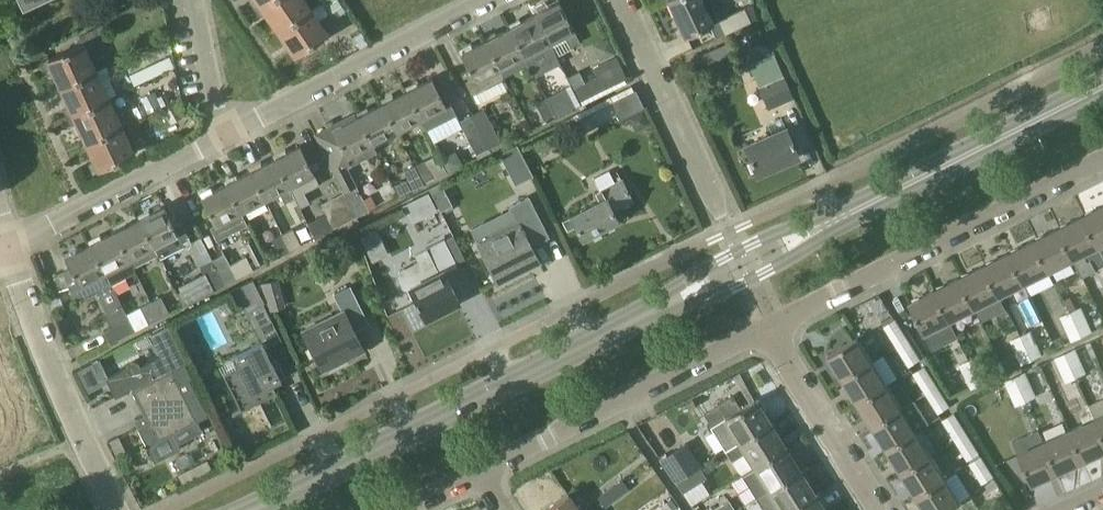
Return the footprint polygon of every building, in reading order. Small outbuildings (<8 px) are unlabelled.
[(249,1),(254,9),(267,0),(250,0),(249,1)] [(278,29),(309,8),(303,0),(267,0),(254,9),(259,16),(266,12),(278,29)] [(713,22),(711,18),(719,14),(713,2),(712,3),(711,0),(670,0),(687,35),(713,22)] [(569,47),(579,42),(559,3),(534,15),(548,43),(549,42),(563,35),(569,47)] [(725,34),(734,29),(757,18),(753,3),(718,20),(725,34)] [(283,51),(289,59),(326,34),(309,8),(278,29),(290,46),(283,51)] [(534,75),(549,67),(559,62),(554,53),(553,51),(549,42),(548,43),(534,15),(510,27),(528,63),(534,75)] [(510,27),(485,40),(504,76),(528,63),(510,27)] [(504,77),(504,76),(485,40),(460,53),(467,68),(459,72),(471,95),(504,77)] [(40,61),(44,69),(51,67),(60,86),(94,70),(81,42),(40,61)] [(732,56),(726,43),(703,53),(710,67),(732,56)] [(68,104),(63,109),(66,117),(107,98),(94,70),(60,86),(68,104)] [(577,71),(567,77),(579,102),(602,90),(595,76),(584,82),(579,71),(577,71)] [(783,75),(757,86),(767,110),(793,99),(783,75)] [(445,105),(431,78),(406,91),(421,119),(426,129),(456,114),(449,102),(445,105)] [(545,98),(554,115),(555,117),(570,110),(574,108),(564,89),(560,91),(546,98),(545,98)] [(619,119),(644,107),(635,89),(576,119),(582,132),(617,115),(619,119)] [(406,91),(382,104),(396,131),(421,119),(406,91)] [(77,122),(86,141),(120,125),(107,98),(66,117),(70,125),(77,122)] [(544,120),(554,115),(545,98),(536,104),(544,120)] [(382,104),(357,116),(371,144),(396,131),(382,104)] [(483,107),(470,114),(489,151),(501,145),(483,107)] [(458,120),(477,157),(489,151),(470,114),(458,120)] [(339,140),(321,149),(333,171),(343,191),(356,215),(365,211),(368,209),(364,200),(356,185),(347,167),(375,153),(371,144),(357,116),(333,129),(339,140)] [(798,155),(786,128),(784,129),(780,121),(768,126),(772,134),(744,147),(756,174),(798,155)] [(88,164),(92,172),(133,154),(120,125),(86,141),(94,159),(88,164)] [(520,144),(502,153),(517,183),(535,174),(520,144)] [(300,146),(275,159),(294,197),(299,206),(304,203),(299,194),(318,184),(313,174),(314,174),(300,146)] [(294,197),(275,159),(250,171),(265,199),(279,192),(285,202),(294,197)] [(424,159),(413,165),(423,184),(434,179),(424,159)] [(403,170),(413,189),(423,184),(413,165),(403,170)] [(239,212),(241,211),(265,199),(250,171),(225,184),(239,212)] [(570,214),(582,238),(591,233),(592,236),(601,232),(599,229),(618,219),(613,209),(633,199),(622,177),(595,191),(599,200),(570,214)] [(210,226),(216,240),(247,224),(241,211),(239,212),(225,184),(201,197),(215,224),(210,226)] [(406,203),(414,221),(441,208),(432,190),(406,203)] [(343,191),(320,203),(333,227),(356,215),(343,191)] [(525,199),(512,207),(519,221),(477,242),(497,280),(538,259),(529,240),(542,233),(525,199)] [(1084,214),(1099,244),(1102,242),(1102,204),(1084,214)] [(164,205),(139,218),(158,255),(157,255),(158,259),(159,258),(184,245),(182,241),(189,238),(181,222),(174,226),(164,205)] [(1084,214),(1059,226),(1074,257),(1073,258),(1082,276),(1084,276),(1096,270),(1091,259),(1088,260),(1084,252),(1099,244),(1084,214)] [(139,218),(113,231),(132,267),(134,267),(157,255),(158,255),(139,218)] [(1059,226),(1034,238),(1050,269),(1073,258),(1074,257),(1059,226)] [(293,227),(282,233),(291,249),(301,244),(293,227)] [(89,243),(110,285),(136,272),(134,267),(132,267),(113,231),(89,243)] [(282,233),(272,238),(280,255),(291,249),(282,233)] [(396,277),(401,288),(412,290),(423,314),(439,305),(441,309),(459,300),(444,271),(457,263),(444,238),(430,245),(414,254),(417,261),(397,271),(396,277)] [(1034,238),(1010,251),(1025,281),(1050,269),(1034,238)] [(71,267),(63,271),(68,286),(76,299),(84,295),(85,298),(99,291),(110,285),(89,243),(65,256),(71,267)] [(1010,251),(985,263),(1000,294),(1025,281),(1010,251)] [(253,269),(246,256),(230,264),(224,253),(212,259),(225,284),(253,269)] [(213,290),(225,284),(212,259),(200,265),(213,290)] [(960,275),(976,306),(1000,294),(985,263),(960,275)] [(936,288),(951,318),(976,306),(960,275),(936,288)] [(253,279),(234,288),(245,312),(260,342),(262,341),(265,347),(281,339),(263,303),(264,302),(253,279)] [(322,369),(363,348),(354,328),(367,321),(348,285),(334,293),(343,310),(303,330),(322,369)] [(910,300),(926,331),(951,318),(936,288),(910,300)] [(169,312),(161,296),(149,301),(158,318),(169,312)] [(140,306),(149,323),(158,318),(149,301),(140,306)] [(110,326),(104,330),(110,343),(134,330),(128,318),(121,305),(104,314),(110,326)] [(1092,330),(1081,305),(1070,310),(1083,335),(1092,330)] [(1061,315),(1072,340),(1083,335),(1070,310),(1061,315)] [(896,318),(884,325),(897,345),(908,338),(896,318)] [(137,361),(106,377),(115,395),(131,388),(185,360),(167,325),(150,333),(160,355),(139,366),(137,361)] [(1031,329),(1021,334),(1033,359),(1043,354),(1031,329)] [(1010,339),(1022,364),(1033,359),(1021,334),(1010,339)] [(829,353),(844,378),(873,360),(858,336),(829,353)] [(909,365),(921,358),(908,338),(897,345),(909,365)] [(238,367),(223,374),(240,409),(255,401),(277,391),(272,383),(286,376),(277,358),(271,360),(265,347),(262,341),(260,342),(253,345),(232,356),(238,367)] [(1087,371),(1076,347),(1065,352),(1076,376),(1087,371)] [(1055,356),(1066,381),(1076,376),(1065,352),(1055,356)] [(992,377),(980,353),(971,358),(983,382),(992,377)] [(873,360),(844,378),(859,401),(888,383),(898,377),(884,354),(873,360)] [(959,363),(970,388),(983,382),(971,358),(959,363)] [(185,360),(131,388),(148,422),(138,427),(155,461),(171,453),(167,445),(176,441),(177,443),(201,430),(196,421),(207,416),(189,379),(193,377),(186,361),(185,362),(185,360)] [(913,372),(926,392),(938,385),(925,364),(913,372)] [(1025,371),(1015,375),(1026,400),(1037,395),(1025,371)] [(1005,380),(1016,405),(1026,400),(1015,375),(1005,380)] [(888,383),(859,401),(874,424),(902,407),(888,383)] [(950,405),(938,385),(926,392),(939,412),(950,405)] [(724,416),(709,425),(710,427),(724,449),(728,447),(769,422),(760,408),(762,407),(755,396),(724,416)] [(902,407),(874,424),(888,448),(917,430),(917,431),(929,424),(915,401),(903,408),(902,407)] [(942,419),(955,439),(967,432),(954,411),(942,419)] [(1095,418),(1102,436),(1102,414),(1095,418)] [(1069,429),(1084,460),(1102,452),(1102,436),(1095,418),(1069,429)] [(728,447),(724,449),(731,459),(745,450),(754,464),(783,446),(774,432),(776,431),(777,431),(770,421),(769,422),(728,447)] [(1038,429),(1013,440),(1018,452),(1033,483),(1058,472),(1044,440),(1043,441),(1038,429)] [(1084,460),(1069,429),(1044,440),(1058,472),(1084,460)] [(917,430),(888,448),(903,471),(931,454),(917,431),(917,430)] [(978,452),(980,452),(967,432),(955,439),(967,459),(978,452)] [(677,448),(660,458),(675,480),(691,470),(699,465),(685,443),(677,448)] [(754,464),(740,472),(755,496),(756,495),(769,487),(798,470),(789,456),(791,454),(785,444),(783,446),(754,464)] [(931,454),(903,471),(917,495),(946,477),(931,454)] [(981,454),(969,462),(982,483),(994,475),(981,454)] [(691,470),(675,480),(682,492),(706,477),(699,466),(699,465),(691,470)] [(744,502),(749,509),(785,509),(813,493),(805,479),(806,478),(800,468),(798,470),(769,487),(756,495),(755,496),(744,502)] [(961,501),(946,477),(917,495),(927,509),(947,509),(961,501)] [(621,479),(608,489),(615,499),(627,490),(625,484),(621,479)] [(603,507),(615,499),(608,489),(596,498),(603,507)] [(546,509),(581,509),(568,492),(546,509)] [(813,493),(785,509),(824,509),(819,503),(821,502),(815,492),(813,493)] [(735,509),(728,499),(711,509),(733,509),(735,509)]
